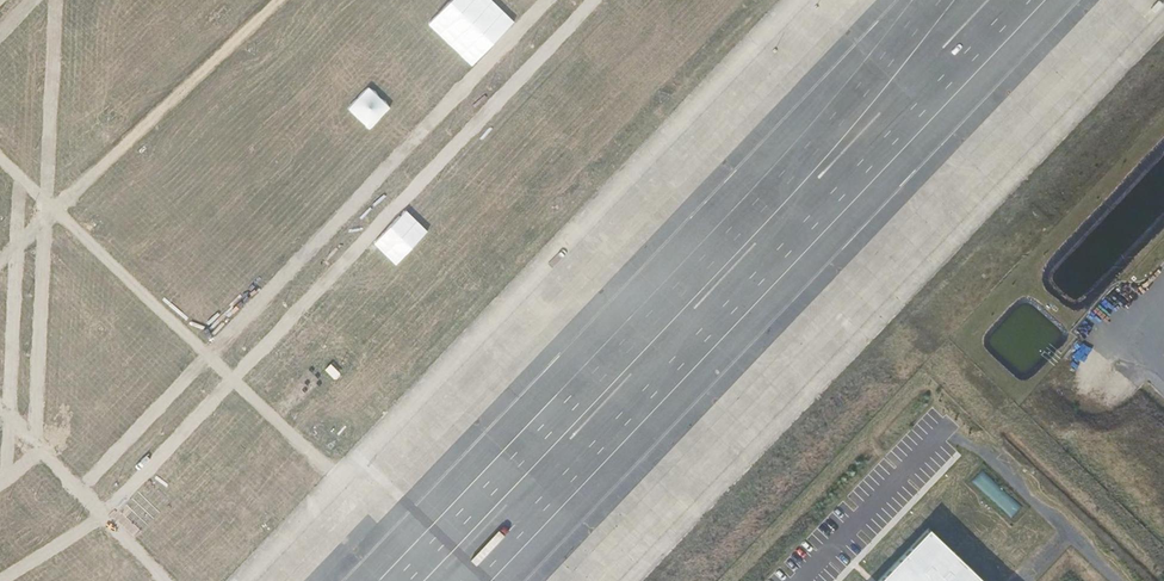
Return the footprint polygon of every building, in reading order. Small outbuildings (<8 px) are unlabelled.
[(928,530),(880,580),(982,580),(928,530)]
